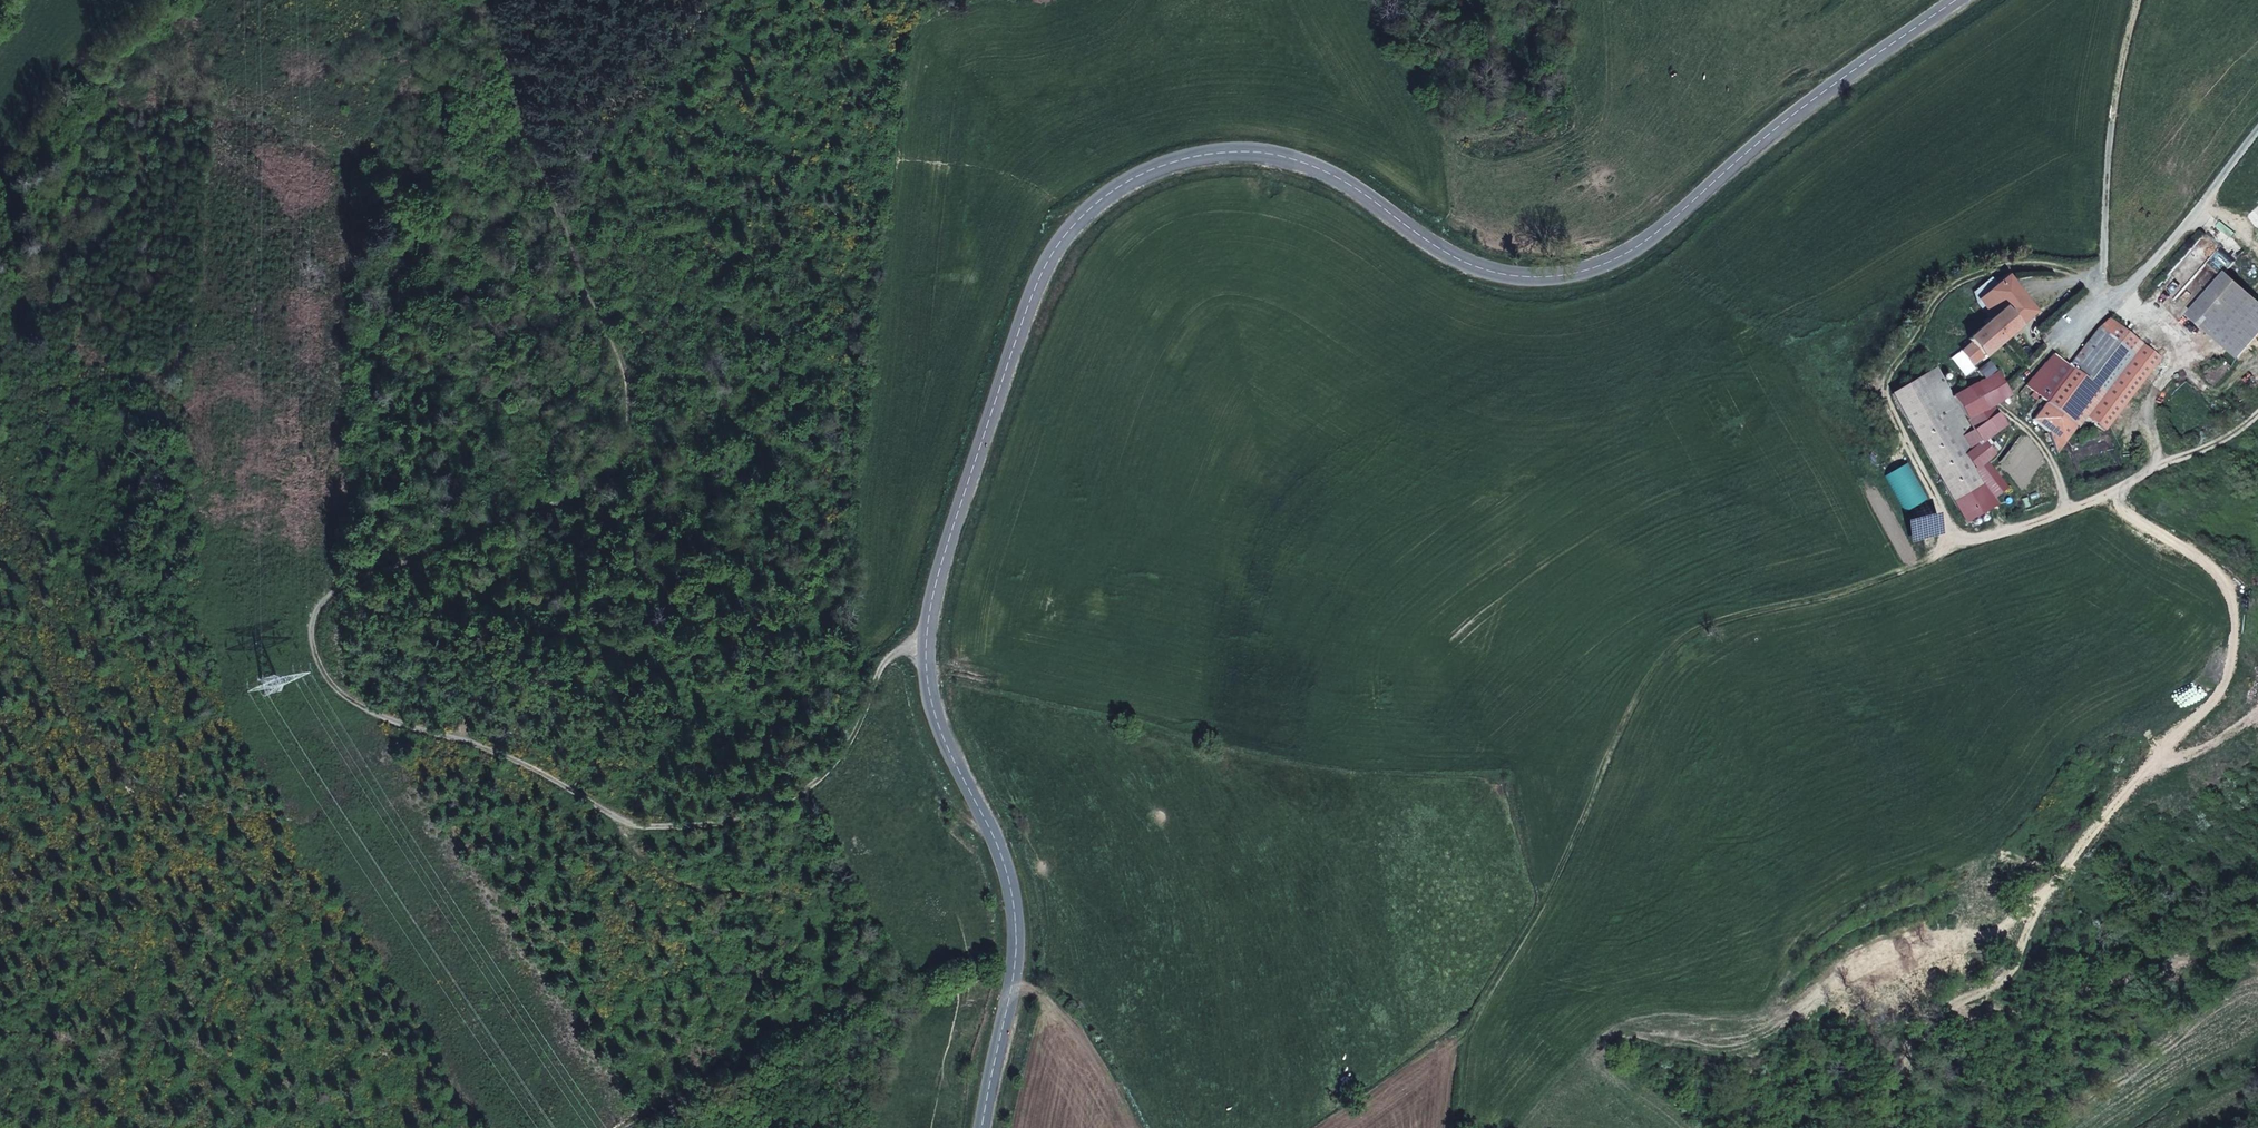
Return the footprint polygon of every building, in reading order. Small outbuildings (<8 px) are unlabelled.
[(2257,334),(2257,301),(2225,272),(2188,314),(2238,357),(2257,334)] [(2018,325),(2004,307),(1967,339),(1971,343),(1980,355),(1981,356),(2002,339),(2019,326),(2018,325)] [(2034,338),(2040,330),(2024,317),(2018,325),(2019,326),(2034,338)] [(2091,387),(2092,385),(2072,369),(2046,402),(2032,420),(2048,432),(2056,454),(2083,414),(2102,429),(2158,356),(2107,317),(2098,328),(2133,354),(2101,395),(2091,387)] [(2101,395),(2133,354),(2098,328),(2088,340),(2093,343),(2086,352),(2082,348),(2068,366),(2072,369),(2092,385),(2091,387),(2101,395)] [(1980,355),(1971,343),(1961,352),(1969,362),(1976,356),(1977,357),(1980,355)] [(2046,402),(2072,369),(2068,366),(2053,353),(2035,374),(2025,385),(2034,392),(2040,397),(2046,402)] [(1972,365),(1981,356),(1980,355),(1977,357),(1976,356),(1969,362),(1972,365)] [(1994,453),(1983,441),(1981,442),(1973,430),(1967,420),(1952,396),(1953,396),(1937,368),(1910,383),(1891,394),(1965,522),(1998,504),(1994,497),(2003,490),(2007,487),(1993,470),(1985,461),(1994,453)] [(2007,389),(1997,373),(1976,384),(1953,396),(1952,396),(1967,420),(1992,405),(2010,394),(2007,389)] [(2024,380),(2019,375),(2007,387),(2012,391),(2024,380)] [(2037,400),(2040,397),(2034,392),(2031,395),(2037,400)] [(1973,430),(1997,413),(1992,405),(1967,420),(1973,430)] [(1983,441),(2006,425),(1997,413),(1973,430),(1981,442),(1983,441)] [(1998,504),(2008,495),(2003,490),(1994,497),(1998,504)]
